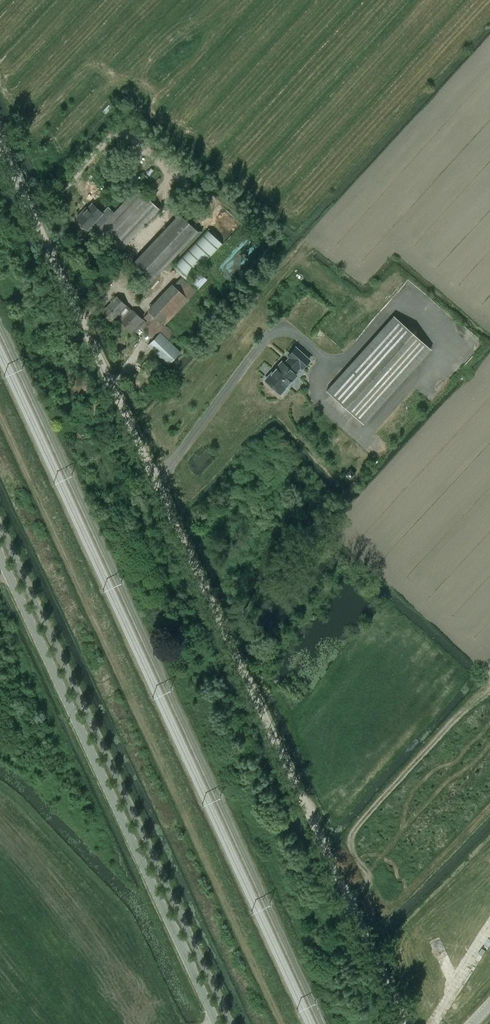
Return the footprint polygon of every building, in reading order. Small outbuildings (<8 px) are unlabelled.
[(62,124),(71,132),(79,123),(70,116),(62,124)] [(98,228),(96,231),(118,253),(159,209),(137,188),(114,212),(98,228)] [(98,228),(114,212),(108,206),(101,213),(92,203),(82,214),(81,212),(77,217),(78,218),(77,219),(79,221),(78,222),(84,228),(85,227),(87,229),(93,223),(98,228)] [(180,214),(131,265),(150,283),(199,232),(180,214)] [(207,229),(172,266),(188,281),(223,244),(207,229)] [(198,271),(189,281),(199,289),(207,279),(198,271)] [(144,317),(169,341),(175,334),(165,324),(196,290),(181,277),(174,285),(172,283),(147,310),(149,311),(143,317),(144,317)] [(141,296),(146,290),(138,283),(133,288),(141,296)] [(121,322),(132,310),(117,296),(101,312),(110,321),(116,316),(121,322)] [(132,310),(121,322),(131,331),(134,334),(140,327),(153,339),(147,345),(168,365),(180,352),(169,341),(144,317),(143,317),(147,320),(146,322),(142,318),(142,319),(132,310)] [(394,316),(327,390),(364,424),(431,350),(394,316)] [(282,362),(266,380),(280,393),(281,392),(284,392),(288,388),(288,385),(297,375),(294,373),(300,367),(302,368),(309,360),(296,348),(288,356),(290,357),(284,364),(282,362)] [(155,357),(149,364),(154,369),(156,367),(157,368),(161,363),(155,357)] [(448,377),(455,371),(448,363),(442,369),(448,377)] [(353,446),(345,458),(355,465),(363,453),(353,446)]
